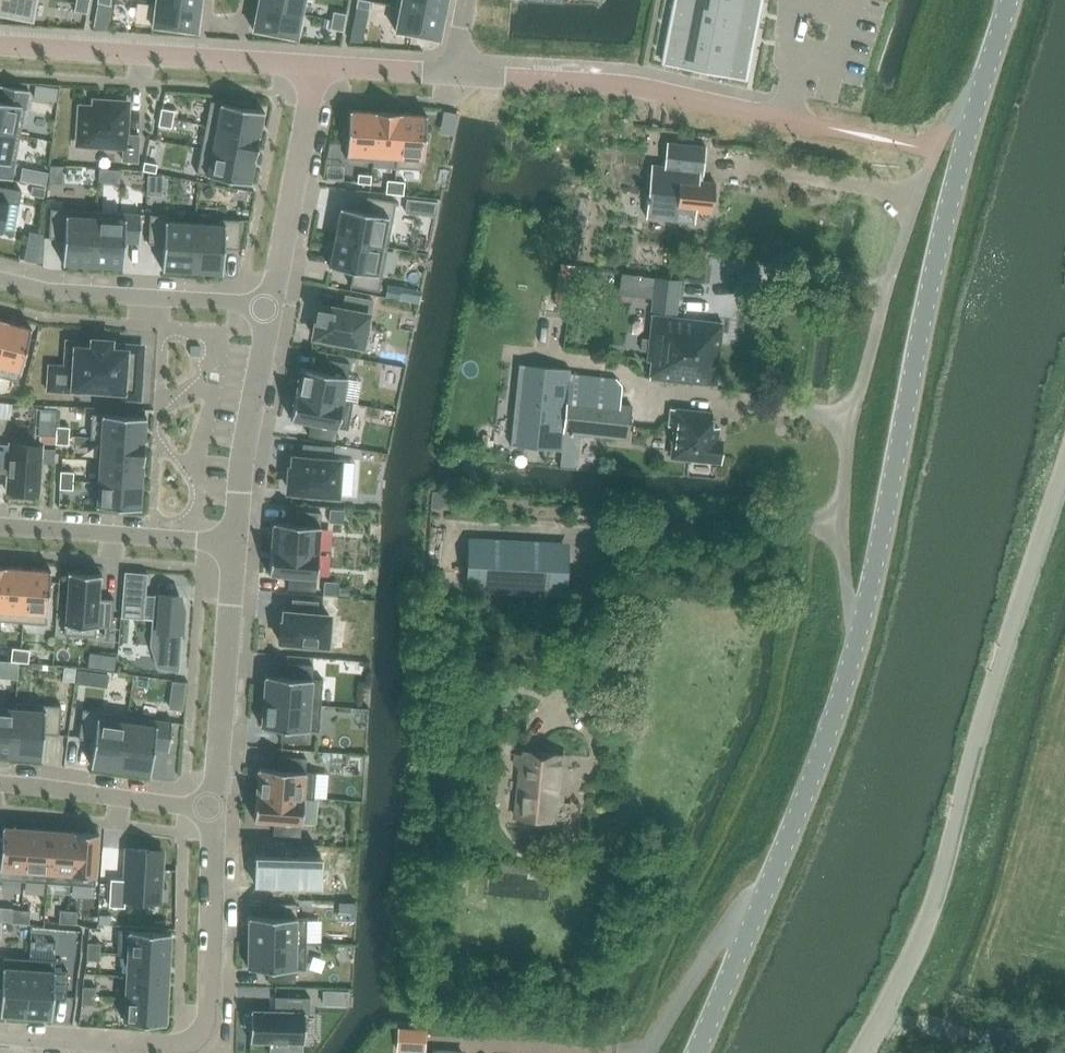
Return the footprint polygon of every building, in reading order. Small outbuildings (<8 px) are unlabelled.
[(33,19),(36,0),(0,0),(0,13),(33,19)] [(258,6),(302,14),(304,0),(259,0),(258,6)] [(371,1),(364,0),(357,0),(356,8),(369,10),(371,1)] [(395,6),(444,16),(447,0),(396,0),(395,6)] [(664,64),(745,80),(760,0),(676,0),(664,64)] [(200,7),(156,2),(153,27),(197,32),(200,7)] [(89,5),(76,3),(74,11),(87,14),(89,5)] [(302,14),(258,6),(253,30),(297,38),(302,14)] [(444,16),(395,6),(395,7),(400,8),(395,31),(439,40),(444,16)] [(333,11),(332,20),(345,23),(346,14),(333,11)] [(325,19),(323,27),(330,28),(332,20),(325,19)] [(345,23),(332,20),(330,28),(330,29),(343,31),(345,23)] [(21,135),(29,90),(0,85),(0,131),(21,135)] [(80,106),(77,145),(124,148),(123,161),(138,162),(139,135),(126,135),(128,103),(94,101),(94,107),(80,106)] [(206,125),(260,136),(264,111),(247,108),(247,104),(230,101),(229,105),(210,101),(206,125)] [(162,108),(160,117),(173,119),(174,111),(162,108)] [(374,161),(374,156),(373,156),(375,111),(349,110),(348,128),(344,128),(343,145),(347,145),(346,159),(374,161)] [(373,156),(374,156),(396,157),(398,157),(400,113),(375,111),(373,156)] [(398,157),(396,157),(396,168),(423,169),(424,150),(428,151),(429,133),(425,133),(426,115),(400,113),(398,157)] [(173,119),(160,117),(158,126),(171,128),(173,119)] [(201,149),(255,159),(260,136),(206,125),(201,149)] [(21,135),(0,131),(0,177),(12,180),(21,135)] [(696,211),(713,213),(715,183),(699,181),(700,175),(703,175),(706,146),(667,142),(664,166),(651,165),(648,197),(646,196),(646,201),(648,201),(646,217),(677,220),(678,209),(694,211),(693,222),(695,222),(696,211)] [(251,183),(255,159),(201,149),(197,173),(251,183)] [(143,171),(156,173),(157,164),(144,162),(143,171)] [(357,183),(371,184),(371,175),(358,174),(357,183)] [(161,196),(162,176),(148,175),(147,195),(161,196)] [(386,193),(395,194),(396,181),(387,180),(386,193)] [(396,181),(395,194),(403,195),(405,182),(396,181)] [(43,197),(44,188),(32,186),(30,195),(43,197)] [(13,234),(22,191),(0,187),(0,231),(13,234)] [(334,237),(388,247),(396,202),(367,196),(364,211),(340,207),(334,237)] [(405,212),(417,213),(419,200),(407,199),(405,212)] [(93,265),(96,211),(51,208),(49,238),(64,239),(63,264),(93,265)] [(141,214),(96,211),(93,265),(123,267),(124,243),(140,244),(141,214)] [(192,271),(195,223),(168,221),(169,216),(152,215),(152,214),(150,214),(148,248),(163,249),(162,270),(192,271)] [(222,224),(195,223),(192,271),(222,273),(224,248),(239,249),(241,220),(239,220),(222,219),(222,224)] [(379,291),(388,247),(334,237),(329,266),(353,271),(350,286),(379,291)] [(42,262),(43,253),(27,250),(26,259),(42,262)] [(620,274),(618,291),(651,295),(649,310),(675,313),(679,281),(620,274)] [(401,287),(388,285),(385,297),(398,300),(401,287)] [(316,322),(313,337),(363,346),(368,316),(370,316),(373,300),(346,295),(343,309),(319,305),(318,310),(317,309),(315,322),(316,322)] [(653,316),(648,361),(652,362),(650,379),(716,386),(723,324),(653,316)] [(8,322),(0,352),(0,376),(18,381),(31,328),(8,322)] [(68,342),(66,368),(75,369),(74,388),(121,391),(121,397),(139,398),(141,360),(142,347),(126,346),(110,345),(110,341),(93,340),(93,344),(68,342)] [(296,393),(302,395),(342,402),(343,401),(350,363),(323,358),(320,371),(301,368),(296,393)] [(519,364),(510,445),(561,451),(561,450),(570,374),(571,370),(519,364)] [(561,451),(559,466),(564,467),(576,468),(579,433),(629,438),(632,406),(620,405),(623,386),(617,379),(570,374),(561,450),(561,451)] [(295,393),(291,419),(311,423),(308,436),(335,441),(338,428),(348,430),(353,403),(343,401),(342,402),(302,395),(296,393),(295,393)] [(671,409),(669,426),(675,427),(672,457),(720,462),(722,440),(717,440),(719,427),(712,426),(713,413),(671,409)] [(90,439),(101,439),(101,437),(145,440),(147,417),(92,414),(90,439)] [(40,424),(39,433),(55,434),(56,425),(40,424)] [(57,426),(56,435),(69,436),(70,427),(57,426)] [(101,439),(99,460),(144,463),(145,440),(101,437),(101,439)] [(39,493),(43,445),(9,443),(9,446),(0,445),(0,472),(7,472),(5,491),(39,493)] [(290,469),(289,490),(337,494),(352,495),(354,463),(339,462),(330,461),(331,447),(304,445),(303,459),(294,458),(293,469),(290,469)] [(51,449),(42,449),(41,464),(50,464),(51,449)] [(99,460),(98,483),(142,486),(144,463),(99,460)] [(61,471),(60,480),(73,481),(74,472),(61,471)] [(73,481),(60,480),(60,489),(73,490),(73,481)] [(142,486),(98,483),(96,506),(141,509),(142,486)] [(318,552),(321,512),(294,510),(293,523),(273,522),(271,548),(318,552)] [(342,524),(343,511),(329,510),(328,522),(342,524)] [(473,595),(561,600),(564,547),(475,543),(473,595)] [(271,548),(269,574),(289,575),(288,588),(315,591),(318,552),(271,548)] [(28,568),(5,566),(1,621),(24,623),(28,568)] [(51,570),(28,568),(24,623),(47,624),(51,570)] [(76,572),(68,571),(67,573),(69,573),(65,623),(64,622),(64,624),(65,624),(64,634),(96,637),(97,627),(112,628),(114,599),(113,599),(99,598),(100,575),(102,575),(102,574),(94,574),(94,570),(76,568),(76,572)] [(125,571),(121,617),(122,617),(124,602),(144,604),(143,606),(145,606),(146,594),(148,573),(125,571)] [(337,596),(338,582),(324,581),(323,595),(337,596)] [(145,606),(144,619),(152,620),(151,642),(156,642),(154,656),(157,666),(179,667),(183,609),(180,597),(154,595),(146,594),(145,606)] [(281,623),(279,641),(327,645),(329,615),(316,614),(317,602),(293,600),(292,612),(284,612),(283,623),(281,623)] [(11,661),(19,662),(21,649),(12,648),(11,661)] [(21,649),(19,662),(28,663),(30,650),(21,649)] [(321,705),(323,679),(312,679),(313,665),(286,663),(285,676),(265,675),(263,701),(321,705)] [(64,666),(63,679),(74,681),(75,667),(64,666)] [(91,684),(92,672),(77,670),(75,682),(91,684)] [(16,702),(0,701),(0,756),(12,756),(16,702)] [(321,705),(263,701),(261,727),(281,728),(280,741),(307,743),(308,730),(319,731),(321,705)] [(61,705),(16,702),(12,756),(42,759),(44,734),(59,735),(61,705)] [(121,770),(128,715),(83,709),(79,739),(94,741),(91,766),(121,770)] [(173,722),(128,715),(121,770),(150,774),(154,749),(169,751),(173,722)] [(560,798),(564,756),(523,752),(516,817),(553,822),(556,797),(560,798)] [(303,798),(303,799),(314,800),(316,773),(305,772),(307,759),(280,756),(278,769),(258,768),(256,794),(303,798)] [(303,798),(256,794),(254,819),(274,821),(273,834),(300,837),(303,799),(303,798)] [(24,870),(27,828),(3,826),(0,863),(0,868),(23,870),(24,870)] [(23,870),(22,881),(47,882),(51,830),(27,828),(24,870),(23,870)] [(47,882),(71,884),(75,831),(74,831),(74,832),(51,830),(47,882)] [(75,831),(71,884),(95,886),(99,833),(75,831)] [(255,860),(254,879),(255,879),(255,885),(262,885),(262,886),(309,888),(309,886),(320,887),(320,882),(322,882),(322,867),(321,867),(321,857),(280,855),(280,846),(264,846),(263,855),(256,854),(256,860),(255,860)] [(111,879),(109,906),(125,907),(125,900),(160,903),(163,850),(127,848),(125,880),(111,879)] [(249,942),(306,943),(307,917),(296,917),(297,904),(270,903),(269,916),(249,916),(249,942)] [(22,910),(13,909),(12,922),(21,923),(22,910)] [(21,923),(29,924),(30,911),(22,910),(21,923)] [(68,911),(60,910),(59,923),(68,924),(68,911)] [(68,924),(76,924),(77,911),(68,911),(68,924)] [(100,915),(100,924),(111,925),(112,916),(100,915)] [(171,932),(118,930),(117,954),(128,955),(128,953),(170,955),(171,932)] [(249,942),(248,968),(268,968),(268,982),(295,982),(295,969),(306,969),(306,943),(249,942)] [(100,952),(101,943),(88,943),(87,951),(100,952)] [(87,951),(87,960),(100,961),(100,952),(87,951)] [(170,955),(128,953),(128,955),(126,976),(168,978),(170,955)] [(29,969),(26,1016),(52,1018),(53,997),(66,998),(68,971),(55,970),(55,960),(28,958),(28,969),(29,969)] [(28,969),(0,967),(0,994),(1,994),(0,1012),(0,1014),(26,1016),(29,969),(28,969)] [(168,978),(126,976),(125,998),(167,1001),(168,978)] [(95,996),(96,987),(83,986),(82,995),(95,996)] [(348,1004),(348,990),(323,990),(322,1003),(348,1004)] [(82,995),(82,1004),(95,1005),(95,996),(82,995)] [(275,1011),(251,1011),(250,1041),(305,1043),(305,1014),(310,1014),(310,998),(276,997),(275,1011)] [(167,1001),(125,998),(124,1021),(166,1024),(167,1001)] [(397,1047),(397,1049),(403,1049),(425,1050),(425,1049),(426,1031),(398,1029),(397,1047)]
